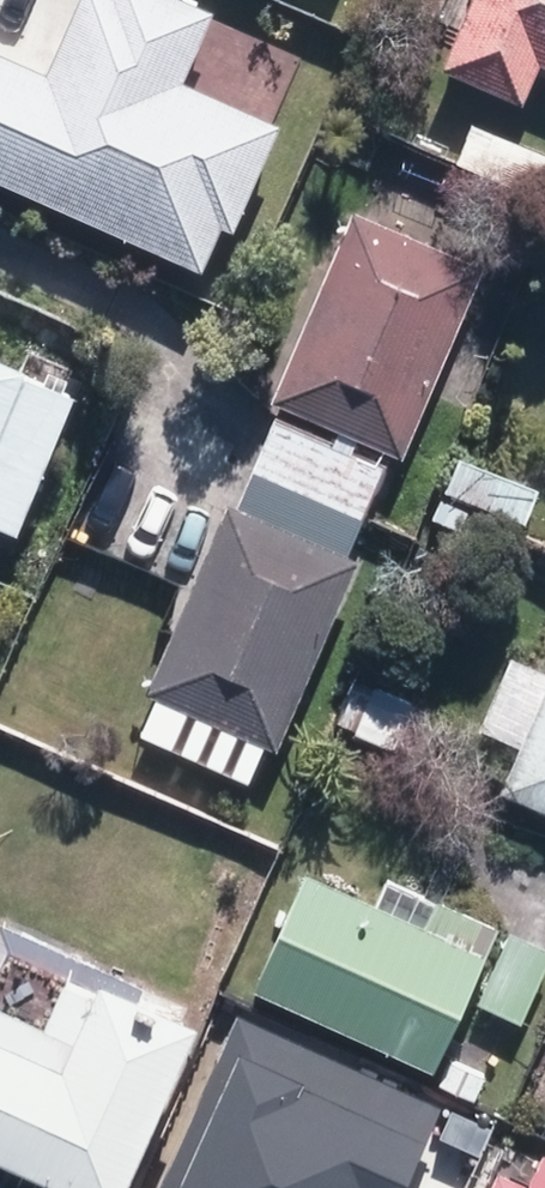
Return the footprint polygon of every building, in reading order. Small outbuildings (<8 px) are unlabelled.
[(0,42),(0,173),(218,265),(233,229),(246,235),(294,122),(195,80),(226,8),(207,0),(89,0),(60,68),(0,42)] [(452,70),(538,107),(544,90),(544,0),(483,0),(452,70)] [(415,454),(488,271),(358,219),(285,401),(415,454)] [(29,534),(88,391),(0,355),(0,523),(29,534)] [(245,505),(242,504),(158,693),(287,750),(370,563),(355,556),(394,469),(283,420),(245,505)] [(448,494),(540,541),(544,533),(544,497),(468,457),(448,494)] [(483,733),(528,752),(511,794),(544,808),(544,641),(525,632),(483,733)] [(450,1065),(512,923),(391,870),(377,902),(316,875),(268,986),(450,1065)] [(486,1001),(534,1022),(544,997),(544,941),(517,929),(486,1001)] [(75,1176),(70,1187),(141,1187),(213,1016),(81,961),(55,1023),(0,1000),(0,1145),(75,1176)] [(516,1157),(502,1187),(544,1187),(544,1161),(542,1168),(516,1157)] [(245,1187),(309,1187),(258,1163),(245,1187)]
